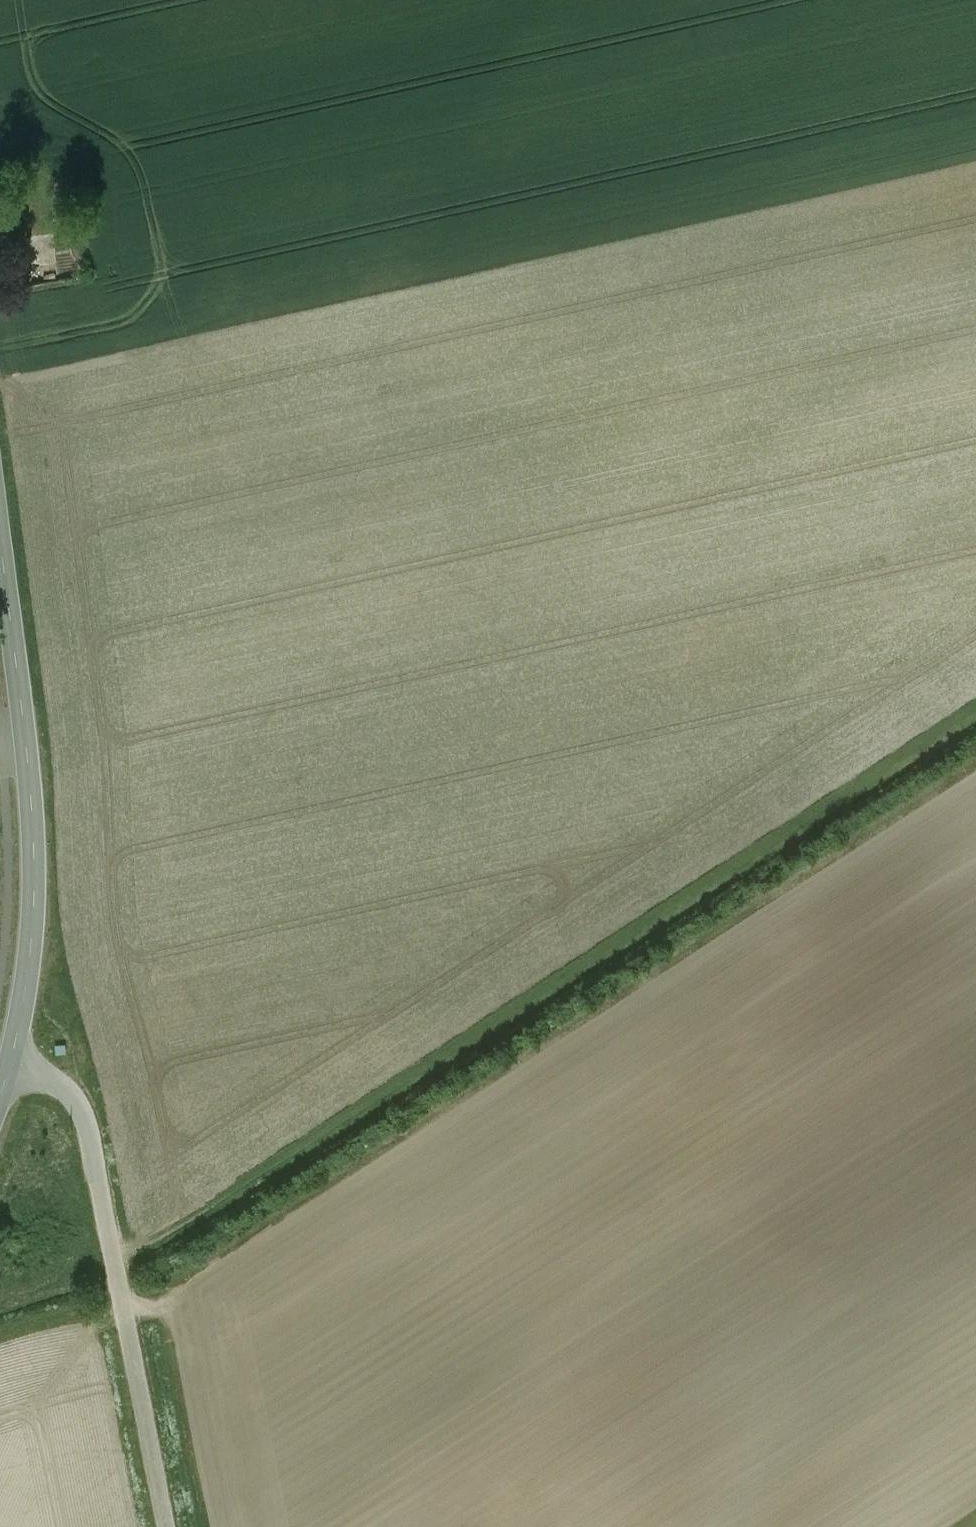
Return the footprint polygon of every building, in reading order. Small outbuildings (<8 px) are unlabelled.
[(65,229),(16,233),(20,285),(69,282),(65,229)]
